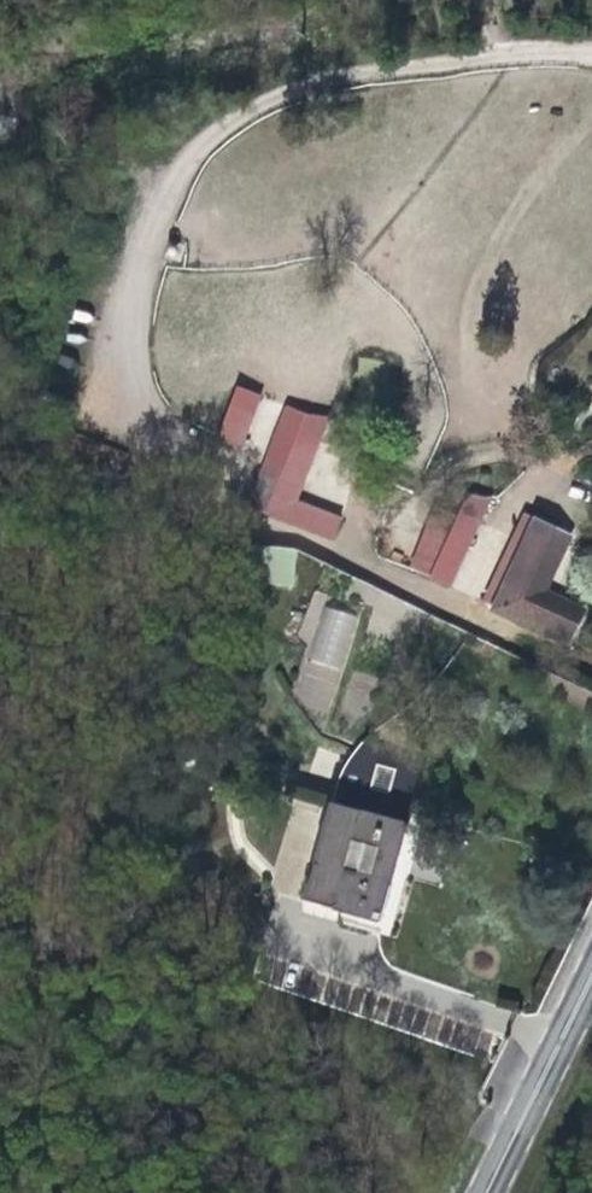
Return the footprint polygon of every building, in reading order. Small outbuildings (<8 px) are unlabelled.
[(261,397),(236,387),(213,442),(238,452),(261,397)] [(336,542),(344,520),(294,502),(325,419),(283,404),(245,509),(336,542)] [(437,507),(408,566),(446,585),(487,503),(468,493),(456,517),(437,507)] [(501,612),(572,645),(586,615),(543,595),(572,534),(553,525),(552,527),(525,514),(482,604),(501,612)] [(289,589),(299,552),(272,545),(263,582),(289,589)] [(343,671),(360,615),(323,604),(306,660),(343,671)] [(501,612),(482,604),(479,611),(497,619),(501,612)] [(320,814),(326,795),(296,786),(290,804),(320,814)] [(377,923),(404,825),(328,804),(301,903),(377,923)]
